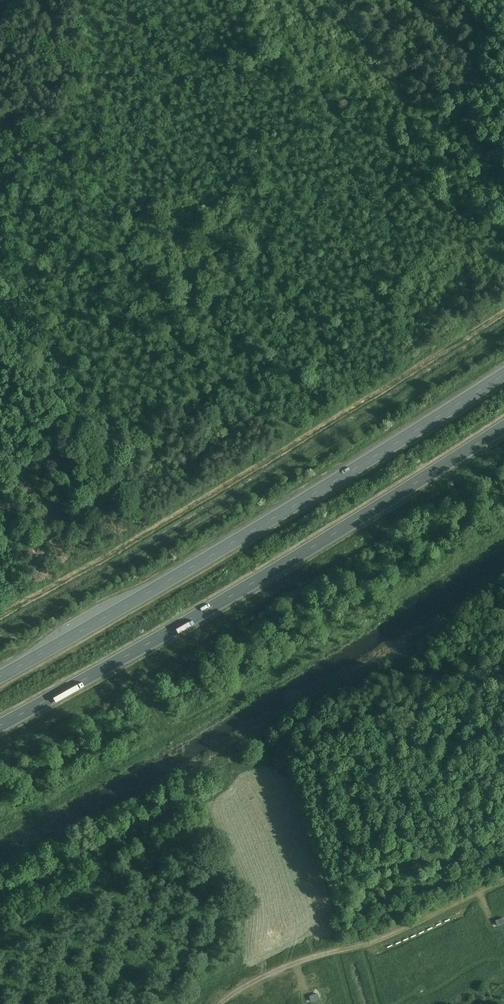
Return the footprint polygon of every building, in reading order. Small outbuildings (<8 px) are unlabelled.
[(336,524),(312,535),(314,541),(338,529),(336,524)] [(496,922),(497,926),(503,923),(503,919),(503,918),(495,921),(496,922)]
